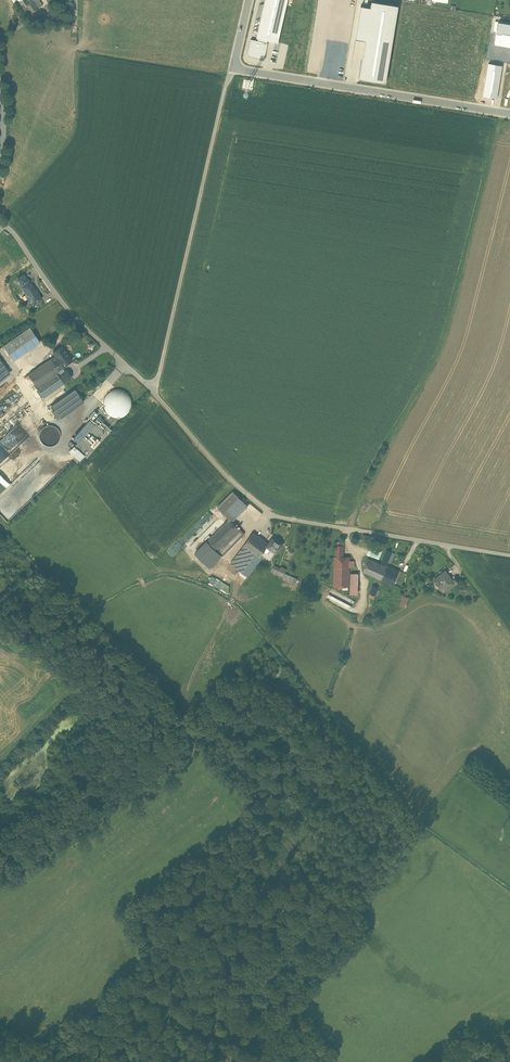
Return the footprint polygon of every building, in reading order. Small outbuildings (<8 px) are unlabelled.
[(23,17),(29,13),(21,0),(13,0),(23,17)] [(29,13),(42,5),(39,0),(21,0),(29,13)] [(257,37),(258,37),(258,40),(251,38),(248,53),(248,55),(250,57),(264,60),(268,42),(267,42),(268,40),(278,42),(288,0),(265,0),(257,37)] [(372,7),(361,5),(356,38),(366,39),(360,78),(386,82),(399,5),(373,1),(372,7)] [(498,21),(495,43),(509,46),(509,23),(498,21)] [(502,65),(488,62),(483,96),(497,98),(502,65)] [(28,280),(24,274),(17,278),(22,285),(28,280)] [(42,298),(29,280),(28,280),(22,285),(21,285),(26,293),(26,295),(30,301),(32,301),(36,299),(37,301),(42,298)] [(25,302),(18,292),(14,295),(21,305),(25,302)] [(40,342),(30,327),(3,345),(14,360),(40,342)] [(72,359),(62,345),(53,351),(55,355),(63,366),(64,365),(72,359)] [(55,355),(28,374),(37,386),(65,367),(64,365),(63,366),(55,355)] [(65,367),(37,386),(47,401),(63,390),(72,384),(72,383),(69,378),(73,375),(68,368),(66,369),(65,367)] [(72,384),(63,390),(66,394),(52,404),(61,416),(84,400),(72,384)] [(0,413),(0,419),(4,424),(26,406),(20,397),(0,413)] [(85,457),(110,428),(96,416),(101,410),(99,408),(96,412),(93,409),(70,436),(75,441),(67,450),(79,459),(83,455),(85,457)] [(60,439),(61,435),(60,431),(57,427),(54,425),(50,424),(46,425),(42,427),(40,431),(39,435),(40,439),(42,442),(46,445),(50,446),(54,445),(58,442),(60,439)] [(27,473),(28,468),(33,466),(39,461),(37,458),(30,461),(33,458),(28,447),(28,445),(32,446),(27,440),(26,440),(26,445),(23,441),(14,449),(13,449),(0,461),(4,461),(1,464),(0,464),(0,478),(1,478),(0,479),(0,481),(0,482),(0,485),(0,489),(13,478),(13,479),(27,473)] [(233,491),(218,506),(229,518),(232,521),(248,506),(233,491)] [(229,518),(196,552),(210,566),(222,554),(223,556),(238,540),(233,535),(239,528),(232,521),(229,518)] [(239,528),(233,535),(238,540),(245,534),(239,528)] [(269,543),(253,532),(244,545),(254,552),(258,556),(260,557),(269,543)] [(283,544),(273,537),(269,543),(260,557),(263,553),(270,558),(275,551),(277,553),(283,544)] [(254,552),(244,545),(231,563),(240,571),(245,565),(254,552)] [(387,549),(380,563),(386,566),(387,565),(393,552),(387,549)] [(254,552),(245,565),(249,568),(258,556),(254,552)] [(336,556),(335,556),(334,586),(338,586),(343,586),(349,586),(350,567),(350,561),(350,557),(343,556),(336,556)] [(380,563),(368,558),(363,571),(381,578),(386,566),(380,563)] [(249,568),(245,565),(240,571),(244,574),(249,568)] [(400,570),(387,565),(386,566),(381,578),(381,579),(381,580),(393,585),(400,570)] [(285,572),(273,567),(271,571),(283,577),(285,572)] [(459,582),(447,568),(433,580),(442,590),(445,587),(449,591),(459,582)] [(379,587),(373,585),(370,592),(376,595),(378,589),(379,587)] [(328,593),(327,595),(350,607),(351,605),(328,593)] [(408,597),(402,595),(399,606),(405,607),(408,597)]
